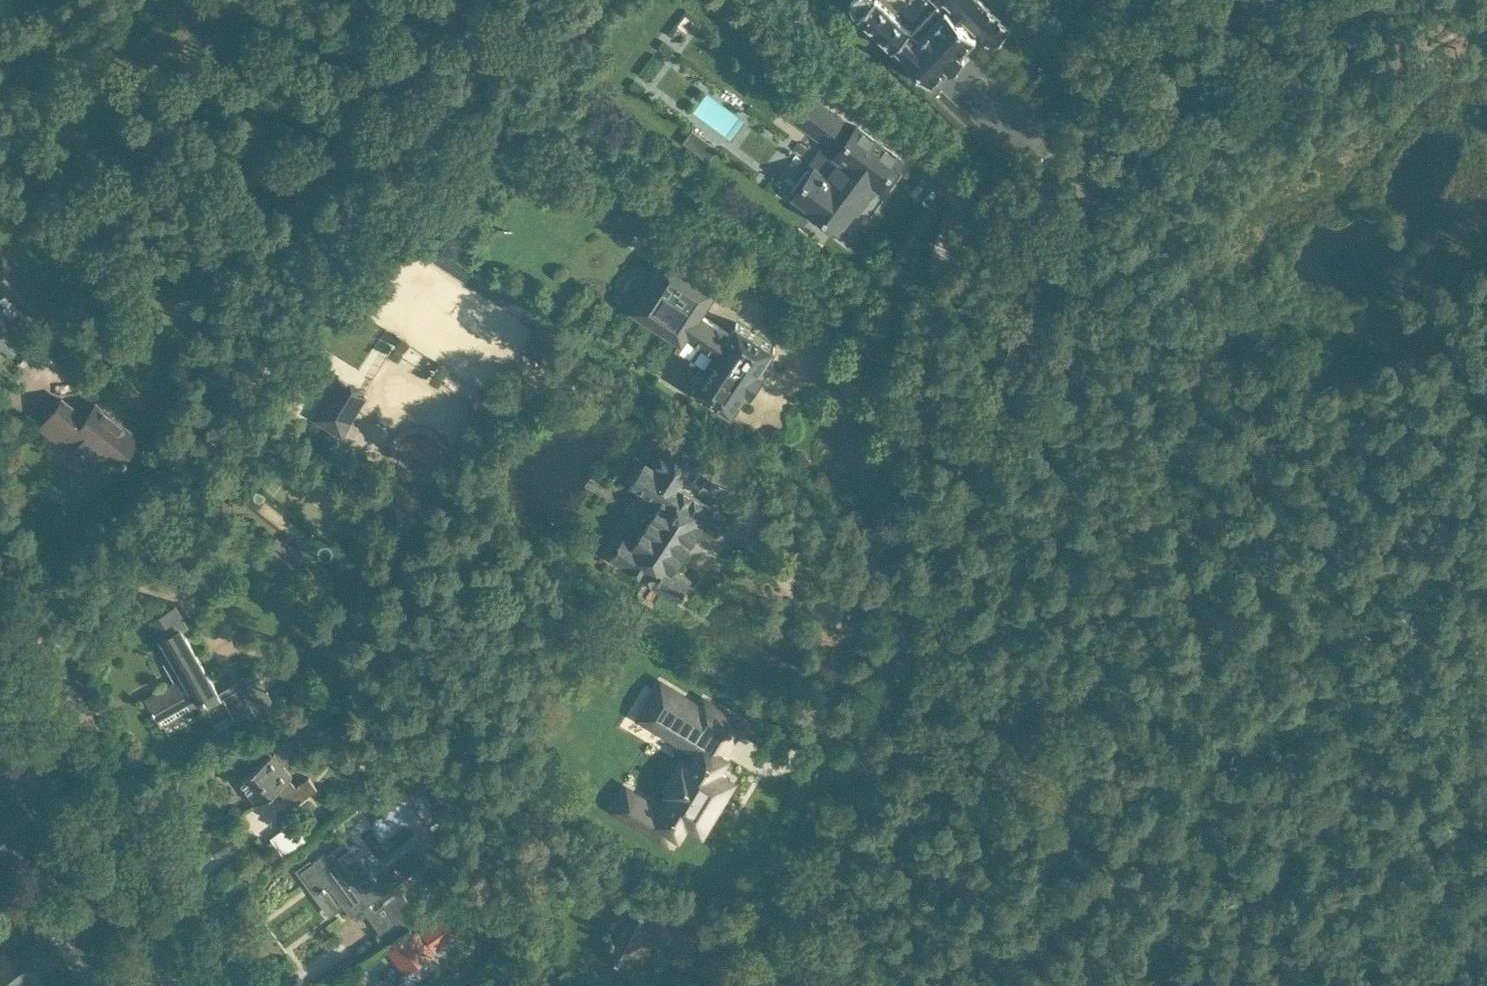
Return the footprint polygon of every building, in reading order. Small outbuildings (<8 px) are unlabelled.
[(897,48),(903,53),(902,54),(932,83),(947,68),(951,72),(965,57),(962,54),(977,38),(974,34),(976,32),(992,46),(1010,27),(982,0),(943,0),(913,31),(880,0),(851,0),(850,6),(853,12),(892,49),(895,46),(897,48)] [(806,88),(786,114),(823,143),(835,152),(830,159),(836,163),(826,176),(814,166),(811,170),(807,167),(791,188),(795,191),(791,197),(814,214),(812,217),(828,229),(831,225),(839,232),(855,211),(877,183),(881,185),(901,158),(855,124),(854,125),(806,88)] [(693,129),(684,141),(709,160),(718,148),(693,129)] [(624,289),(624,294),(625,298),(629,302),(634,305),(632,307),(683,341),(688,333),(717,352),(695,387),(694,387),(693,388),(695,389),(730,412),(731,413),(732,412),(746,390),(750,393),(764,372),(760,369),(774,348),(775,347),(774,346),(773,346),(738,323),(738,322),(737,322),(736,323),(730,332),(701,313),(718,287),(667,254),(650,281),(645,277),(640,276),(636,276),(631,278),(627,283),(624,289)] [(23,277),(9,293),(40,320),(54,305),(23,277)] [(105,330),(100,338),(115,348),(120,340),(105,330)] [(157,438),(147,430),(172,398),(167,393),(161,400),(132,377),(113,402),(95,389),(81,407),(67,397),(73,389),(53,373),(21,414),(42,431),(46,426),(85,457),(55,497),(79,516),(121,463),(131,471),(157,438)] [(315,417),(341,433),(364,394),(337,379),(315,417)] [(642,546),(629,566),(678,597),(691,577),(675,567),(701,526),(712,534),(725,514),(687,489),(706,458),(669,435),(650,465),(644,461),(631,481),(660,500),(652,513),(645,513),(640,522),(642,528),(634,540),(642,546)] [(263,553),(288,573),(302,554),(277,535),(263,553)] [(187,625),(186,624),(176,606),(152,620),(186,678),(148,699),(153,708),(152,709),(153,712),(155,711),(159,718),(187,702),(189,705),(202,697),(208,707),(224,697),(240,725),(261,712),(262,713),(276,705),(256,670),(242,678),(242,679),(219,693),(181,628),(187,625)] [(661,682),(640,717),(698,752),(688,769),(683,766),(668,790),(673,793),(663,810),(652,804),(640,824),(670,842),(675,832),(679,834),(687,821),(700,828),(710,811),(713,814),(724,796),(721,794),(731,777),(719,770),(727,756),(724,754),(743,723),(705,700),(701,706),(661,682)] [(274,752),(256,766),(239,778),(257,802),(281,785),(295,805),(318,788),(309,777),(296,786),(290,778),(292,777),(274,752)] [(0,766),(0,863),(31,836),(27,831),(39,821),(18,795),(17,796),(15,793),(23,786),(4,763),(0,766)] [(323,854),(301,870),(317,892),(329,884),(352,915),(426,861),(413,843),(374,871),(354,843),(349,846),(345,841),(325,856),(323,854)] [(420,917),(432,909),(424,898),(413,906),(400,889),(384,901),(404,928),(420,916),(420,917)] [(607,952),(609,953),(627,963),(642,935),(671,947),(669,953),(690,962),(700,939),(651,918),(653,914),(626,899),(619,913),(626,916),(607,952)] [(34,927),(0,954),(0,985),(5,985),(18,975),(24,982),(29,983),(32,985),(76,985),(43,944),(46,942),(34,927)] [(434,950),(419,929),(391,950),(406,971),(434,950)]
